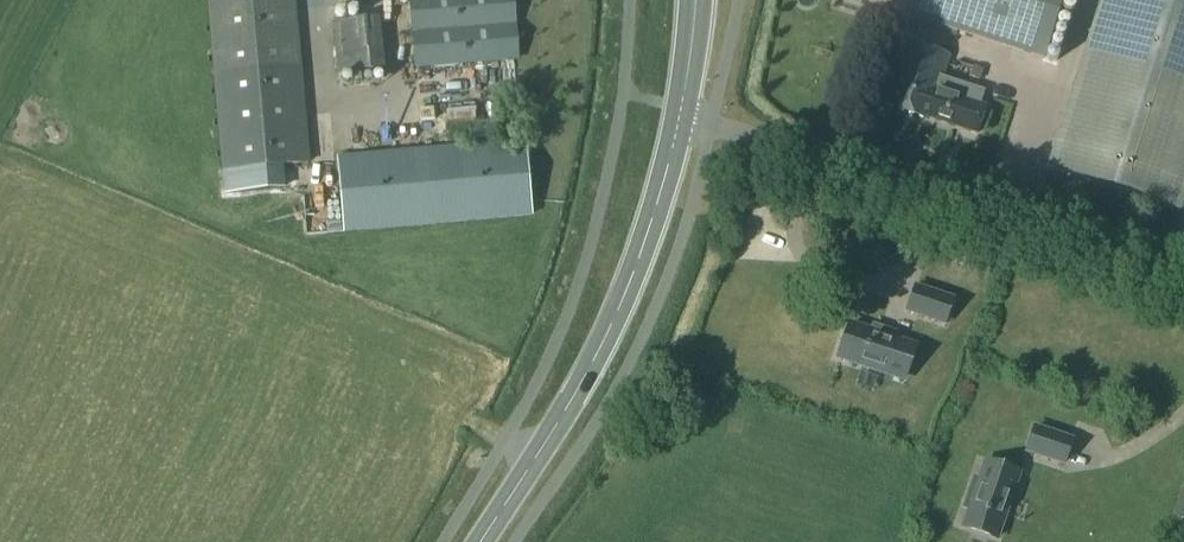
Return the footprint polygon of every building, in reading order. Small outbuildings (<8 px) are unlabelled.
[(306,164),(293,0),(206,0),(221,171),(306,164)] [(323,8),(362,6),(361,0),(322,0),(323,8)] [(518,59),(513,0),(407,0),(412,68),(518,59)] [(911,17),(1042,60),(1059,0),(916,0),(911,17)] [(1046,171),(1183,215),(1183,0),(1101,0),(1046,171)] [(373,22),(330,25),(333,77),(376,75),(373,22)] [(978,107),(982,94),(941,80),(948,59),(903,44),(894,71),(882,67),(873,95),(885,99),(882,107),(927,122),(928,120),(976,136),(985,109),(978,107)] [(530,214),(523,141),(335,158),(341,231),(530,214)] [(942,324),(950,300),(914,287),(906,312),(942,324)] [(912,346),(892,339),(893,334),(872,327),(871,332),(850,325),(846,337),(842,336),(839,346),(842,348),(838,360),(900,381),(912,346)] [(1061,465),(1070,440),(1034,428),(1025,453),(1061,465)] [(996,539),(1018,476),(983,464),(977,480),(972,479),(962,509),(967,510),(961,527),(996,539)]
